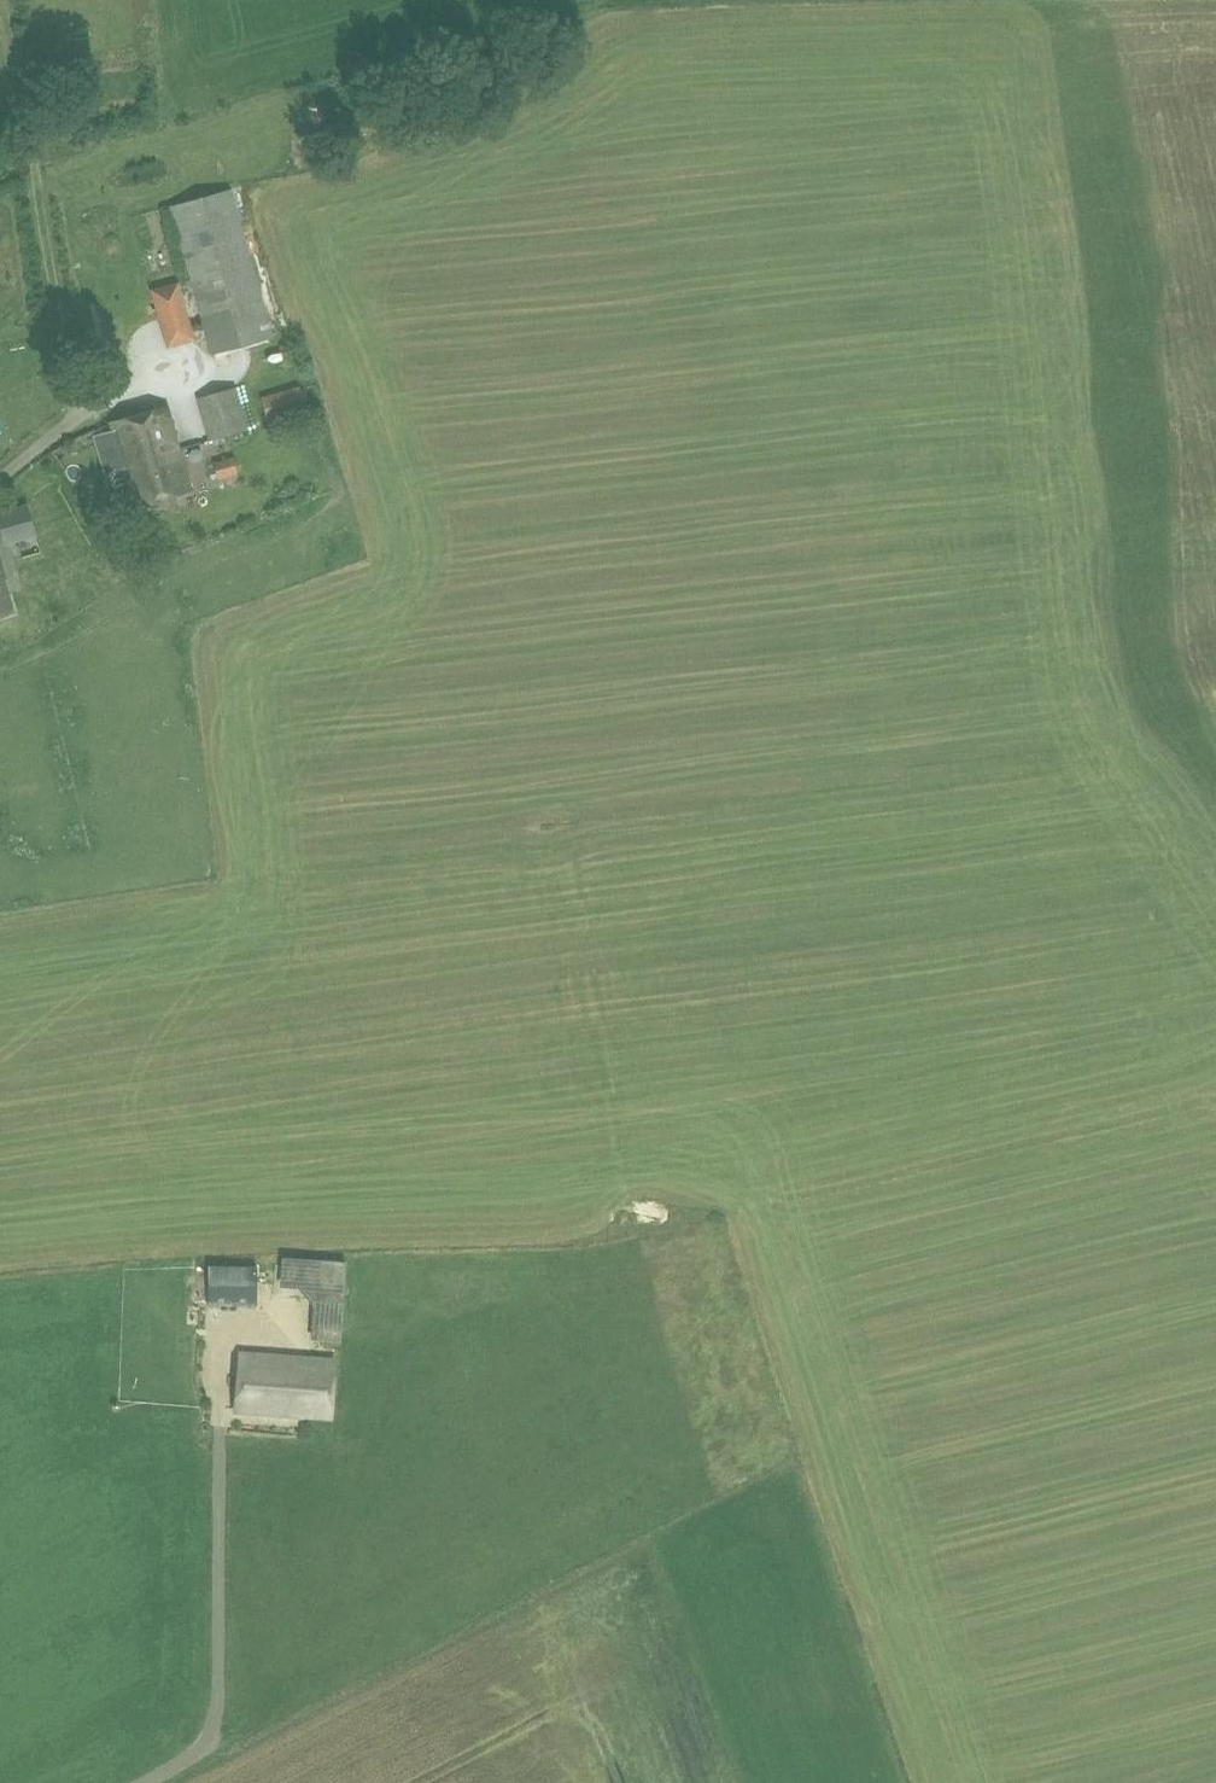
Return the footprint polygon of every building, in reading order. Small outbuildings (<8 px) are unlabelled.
[(212,353),(271,337),(231,189),(171,205),(212,353)] [(178,282),(152,289),(160,318),(185,311),(178,282)] [(186,383),(169,388),(186,442),(203,436),(186,383)] [(210,440),(248,429),(235,386),(198,397),(210,440)] [(306,412),(300,389),(264,399),(270,422),(306,412)] [(180,448),(168,407),(112,423),(124,464),(180,448)] [(124,464),(136,506),(192,490),(180,448),(124,464)] [(239,456),(217,461),(220,475),(242,470),(239,456)] [(36,532),(27,502),(0,510),(0,519),(6,540),(36,532)] [(4,578),(6,577),(0,553),(0,614),(12,611),(4,578)] [(299,1287),(299,1259),(257,1260),(257,1266),(209,1265),(208,1305),(258,1306),(258,1288),(299,1287)] [(332,1418),(336,1360),(239,1353),(235,1411),(241,1411),(239,1432),(285,1434),(285,1415),(332,1418)]
